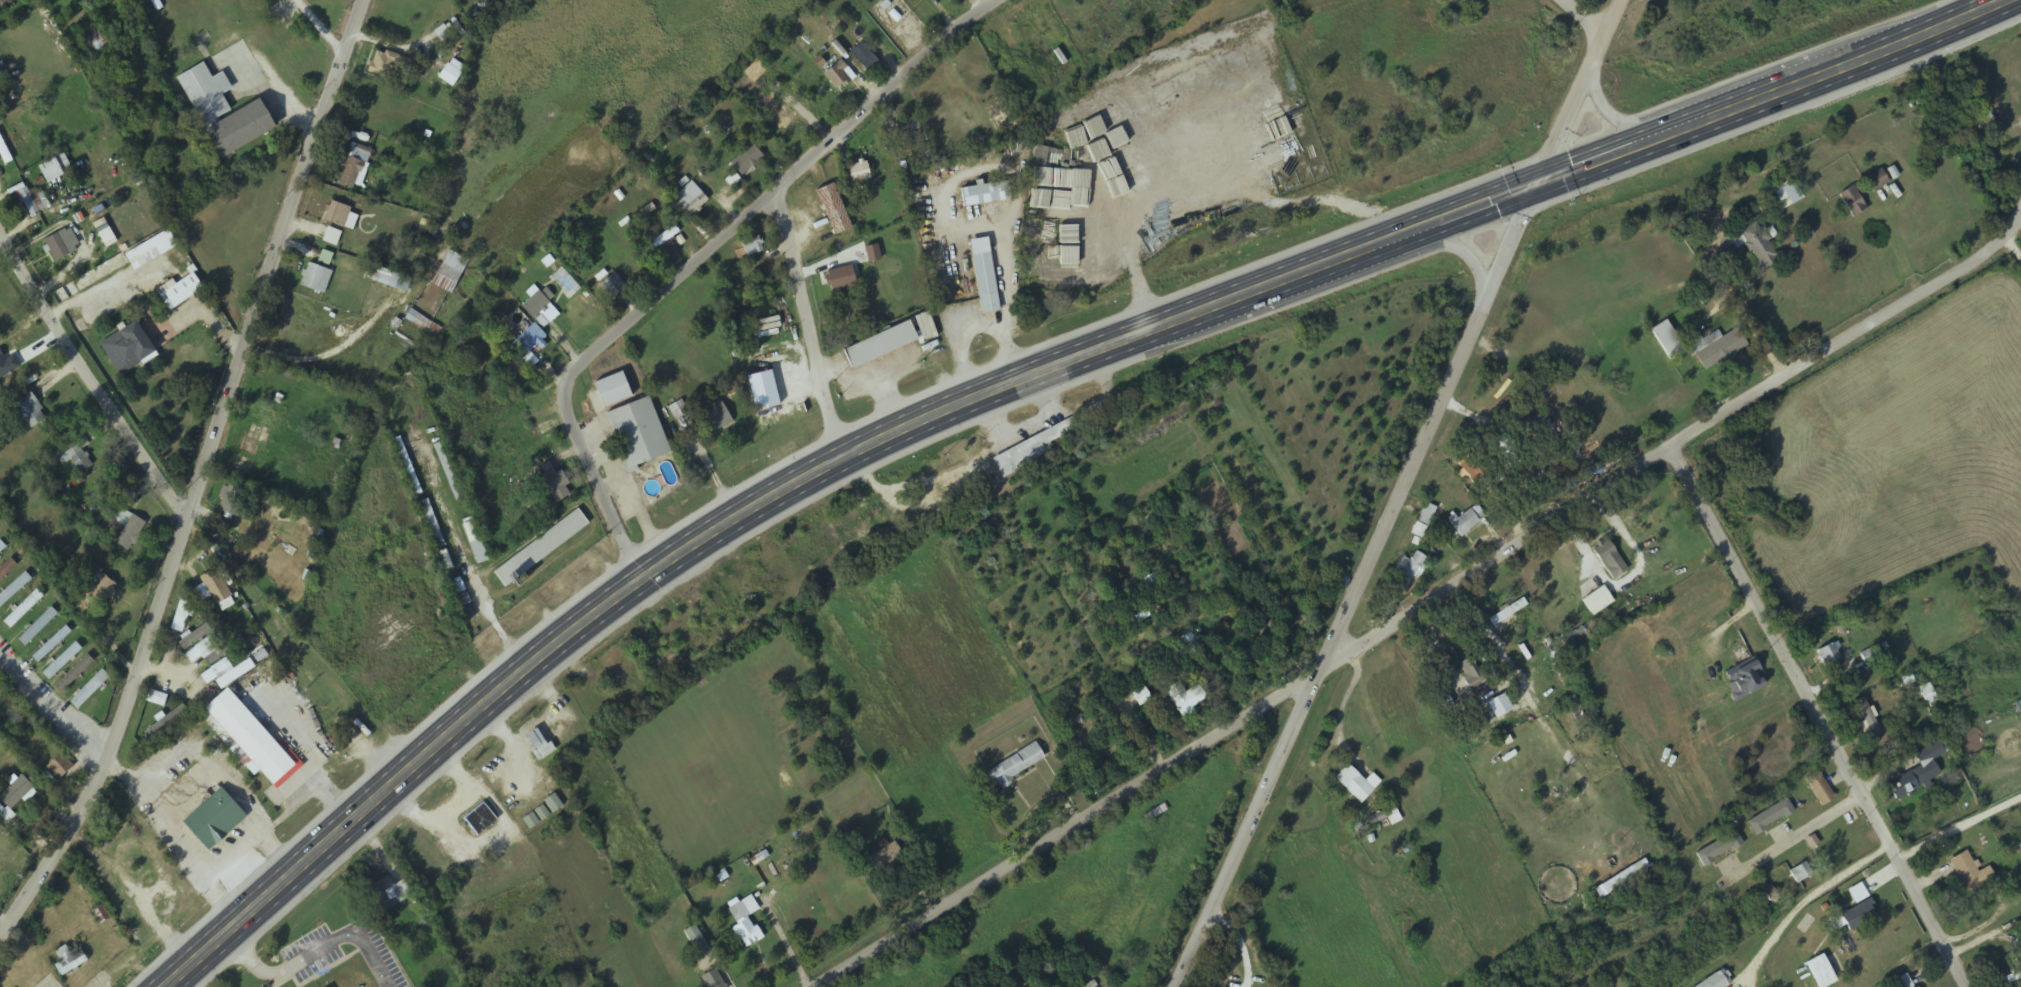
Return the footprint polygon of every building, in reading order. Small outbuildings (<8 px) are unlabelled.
[(2,16),(2,5),(10,5),(10,0),(0,0),(0,16),(2,16)] [(93,56),(111,46),(98,23),(80,33),(93,56)] [(867,73),(879,62),(860,42),(848,52),(867,73)] [(388,78),(399,63),(383,50),(371,66),(388,78)] [(846,68),(839,60),(822,73),(834,90),(848,80),(842,71),(846,68)] [(280,129),(265,99),(235,115),(224,95),(234,90),(225,73),(214,79),(206,64),(179,77),(221,159),(280,129)] [(439,79),(454,88),(463,74),(448,65),(439,79)] [(918,131),(915,117),(894,122),(898,136),(918,131)] [(1058,141),(1074,141),(1074,124),(1058,124),(1058,141)] [(4,167),(15,161),(0,134),(0,160),(4,167)] [(338,182),(356,190),(372,151),(345,140),(339,154),(349,158),(338,182)] [(763,159),(752,145),(728,162),(739,177),(763,159)] [(1031,166),(1047,168),(1048,148),(1033,146),(1031,166)] [(847,166),(849,182),(868,179),(866,163),(847,166)] [(1872,192),(1887,183),(1880,170),(1865,178),(1872,192)] [(1788,177),(1766,189),(1779,212),(1801,199),(1788,177)] [(708,200),(690,182),(673,198),(691,217),(708,200)] [(1008,182),(958,188),(960,206),(1011,201),(1008,182)] [(848,229),(835,183),(818,188),(831,234),(848,229)] [(352,209),(332,202),(325,220),(346,227),(352,209)] [(1736,248),(1744,244),(1759,270),(1778,259),(1756,222),(1730,237),(1736,248)] [(681,233),(675,225),(642,249),(648,257),(681,233)] [(126,255),(136,272),(179,247),(170,230),(126,255)] [(325,244),(339,245),(340,232),(327,231),(325,244)] [(72,255),(60,233),(45,241),(57,263),(72,255)] [(764,252),(760,237),(741,241),(744,256),(764,252)] [(469,260),(448,251),(432,286),(453,295),(469,260)] [(990,252),(971,255),(979,314),(998,311),(990,252)] [(300,286),(325,295),(333,272),(309,263),(300,286)] [(412,279),(376,267),(372,281),(407,293),(412,279)] [(848,288),(843,268),(826,272),(831,292),(848,288)] [(174,281),(158,291),(171,312),(205,289),(195,273),(177,285),(174,281)] [(627,288),(616,273),(599,285),(610,301),(627,288)] [(527,293),(532,299),(523,305),(541,330),(560,316),(549,301),(553,298),(547,289),(541,294),(535,287),(527,293)] [(406,320),(430,335),(436,326),(411,311),(406,320)] [(914,318),(925,339),(936,333),(925,312),(914,318)] [(1669,360),(1684,350),(1665,320),(1650,329),(1669,360)] [(122,377),(160,355),(139,321),(101,344),(122,377)] [(841,349),(849,368),(915,340),(907,321),(841,349)] [(737,336),(739,345),(781,332),(779,323),(737,336)] [(512,344),(524,357),(547,338),(536,324),(512,344)] [(1717,329),(1690,343),(1703,368),(1746,347),(1737,329),(1721,337),(1717,329)] [(596,384),(607,409),(635,397),(624,372),(596,384)] [(28,433),(49,416),(30,391),(8,408),(28,433)] [(628,470),(672,456),(652,398),(608,413),(628,470)] [(702,415),(713,435),(735,422),(723,403),(702,415)] [(1472,486),(1505,463),(1491,442),(1458,465),(1472,486)] [(59,459),(64,466),(72,461),(82,475),(94,466),(79,445),(59,459)] [(571,496),(551,463),(536,472),(556,505),(571,496)] [(243,514),(242,493),(223,494),(224,515),(243,514)] [(1409,533),(1420,539),(1438,510),(1427,503),(1409,533)] [(1459,537),(1485,517),(1475,503),(1449,523),(1459,537)] [(591,526),(580,510),(495,572),(506,588),(591,526)] [(148,526),(135,516),(116,542),(129,552),(148,526)] [(1404,558),(1384,590),(1400,600),(1426,558),(1416,552),(1409,562),(1404,558)] [(19,565),(11,557),(0,568),(0,584),(19,565)] [(104,571),(92,563),(79,584),(108,602),(119,586),(102,575),(104,571)] [(214,597),(216,605),(232,600),(223,571),(202,577),(205,586),(196,589),(199,601),(214,597)] [(33,580),(25,572),(0,596),(0,612),(33,580)] [(4,623),(12,630),(45,597),(37,590),(4,623)] [(1581,601),(1590,614),(1606,603),(1596,590),(1581,601)] [(1488,618),(1497,633),(1531,614),(1523,599),(1488,618)] [(176,619),(187,622),(193,605),(182,601),(176,619)] [(19,640),(26,648),(59,615),(51,607),(19,640)] [(39,665),(73,632),(66,625),(32,658),(39,665)] [(1199,649),(1190,632),(1180,637),(1189,655),(1199,649)] [(196,648),(211,666),(226,655),(211,636),(196,648)] [(43,674),(51,682),(84,649),(76,642),(43,674)] [(1824,667),(1841,658),(1832,642),(1816,651),(1824,667)] [(55,687),(64,695),(97,663),(88,654),(55,687)] [(1474,694),(1487,686),(1469,658),(1457,666),(1474,694)] [(233,669),(227,660),(213,668),(219,677),(233,669)] [(1756,695),(1759,666),(1733,663),(1729,692),(1756,695)] [(71,702),(79,711),(111,679),(103,670),(71,702)] [(1185,692),(1179,681),(1165,690),(1181,717),(1207,702),(1197,685),(1185,692)] [(1937,700),(1929,684),(1919,689),(1927,705),(1937,700)] [(208,709),(243,750),(236,757),(255,778),(262,772),(277,790),(301,769),(232,688),(208,709)] [(1151,699),(1143,688),(1132,696),(1140,707),(1151,699)] [(165,708),(169,697),(152,691),(148,702),(165,708)] [(1854,702),(1872,737),(1881,732),(1863,697),(1854,702)] [(148,730),(154,738),(190,713),(184,704),(148,730)] [(1485,721),(1474,705),(1464,711),(1475,728),(1485,721)] [(538,750),(534,753),(539,762),(554,753),(541,730),(530,736),(538,750)] [(1940,778),(1932,760),(1948,753),(1942,740),(1913,753),(1919,768),(1886,783),(1894,799),(1940,778)] [(1045,761),(1036,743),(987,771),(997,788),(1045,761)] [(48,768),(59,782),(75,769),(64,755),(48,768)] [(1364,782),(1346,765),(1333,779),(1360,804),(1381,782),(1371,774),(1364,782)] [(1805,779),(1820,806),(1834,799),(1819,772),(1805,779)] [(37,791),(23,776),(0,799),(14,813),(37,791)] [(211,853),(250,818),(223,788),(185,824),(211,853)] [(546,802),(554,815),(564,808),(556,795),(546,802)] [(1746,820),(1752,834),(1794,815),(1788,801),(1746,820)] [(500,820),(484,803),(465,822),(482,838),(500,820)] [(1367,818),(1370,826),(1387,819),(1390,826),(1401,822),(1395,806),(1367,818)] [(1703,868),(1742,844),(1734,830),(1694,854),(1703,868)] [(901,864),(888,839),(870,848),(882,873),(901,864)] [(1949,859),(1965,895),(1995,883),(1988,867),(1977,872),(1968,851),(1949,859)] [(1788,873),(1796,884),(1811,874),(1804,862),(1788,873)] [(405,881),(395,886),(391,878),(368,889),(379,914),(413,898),(405,881)] [(1847,891),(1854,904),(1837,913),(1847,932),(1877,916),(1860,883),(1847,891)] [(738,925),(733,929),(746,950),(764,939),(750,916),(759,911),(751,897),(729,910),(738,925)] [(693,945),(703,940),(696,927),(686,932),(693,945)] [(66,976),(89,962),(77,941),(53,956),(66,976)] [(1835,982),(1822,954),(1805,962),(1817,986),(1826,986),(1835,982)] [(1723,969),(1694,986),(1724,986),(1732,982),(1723,969)] [(706,986),(726,986),(717,970),(702,978),(706,986)] [(1906,975),(1894,980),(1897,986),(1912,986),(1906,975)]
